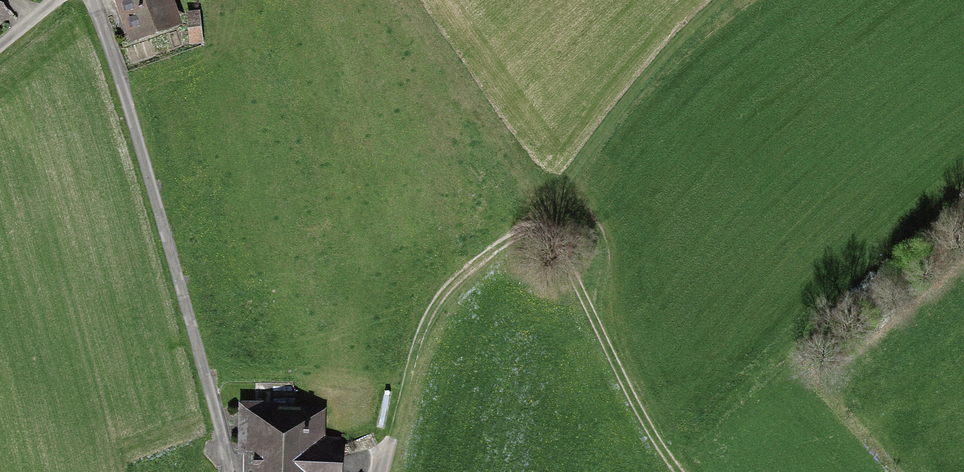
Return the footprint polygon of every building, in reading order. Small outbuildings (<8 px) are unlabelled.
[(136,36),(174,23),(166,0),(123,0),(136,36)] [(338,438),(324,438),(324,409),(275,408),(275,404),(241,403),(240,453),(259,454),(259,471),(337,471),(338,438)]
